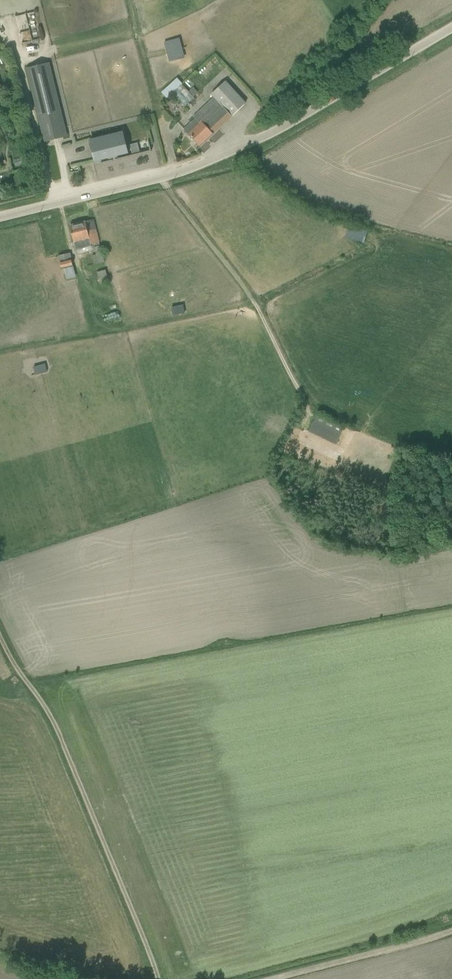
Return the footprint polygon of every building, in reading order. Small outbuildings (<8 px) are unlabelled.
[(16,40),(18,50),(35,46),(33,36),(16,40)] [(52,63),(28,69),(45,140),(70,134),(52,63)] [(161,96),(171,87),(176,92),(173,96),(180,103),(191,93),(173,73),(155,90),(161,96)] [(204,144),(234,114),(215,95),(185,126),(204,144)] [(98,161),(134,152),(128,128),(92,137),(98,161)] [(77,252),(94,249),(88,220),(72,223),(77,252)] [(341,224),(339,236),(358,240),(360,228),(341,224)] [(94,251),(87,253),(93,282),(100,281),(94,251)] [(56,264),(66,263),(66,253),(56,253),(56,264)] [(308,415),(303,432),(332,440),(337,423),(308,415)]
